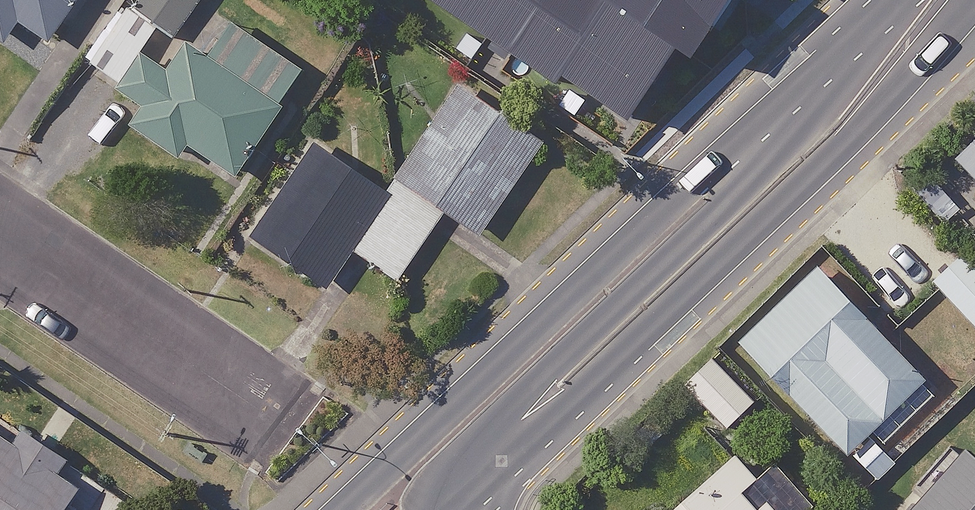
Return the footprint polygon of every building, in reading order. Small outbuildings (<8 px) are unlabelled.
[(1,47),(23,17),(52,38),(78,4),(100,20),(115,0),(0,0),(0,47),(1,47)] [(96,64),(150,98),(134,124),(183,155),(191,143),(239,174),(306,68),(208,5),(211,0),(137,0),(96,64)] [(541,103),(617,156),(746,34),(779,5),(784,0),(614,0),(541,103)] [(548,138),(463,79),(391,185),(319,136),(252,232),(331,287),(357,249),(401,279),(449,209),(483,232),(548,138)] [(962,157),(974,170),(974,145),(962,157)] [(971,255),(941,284),(974,320),(974,259),(971,255)] [(854,304),(814,262),(740,334),(851,449),(912,391),(841,317),(854,304)] [(759,399),(715,356),(688,383),(731,426),(759,399)] [(71,501),(81,485),(58,469),(67,456),(29,431),(21,443),(0,429),(0,509),(84,509),(71,501)] [(759,437),(675,509),(823,509),(759,437)] [(969,449),(915,509),(974,509),(974,454),(969,449)]
